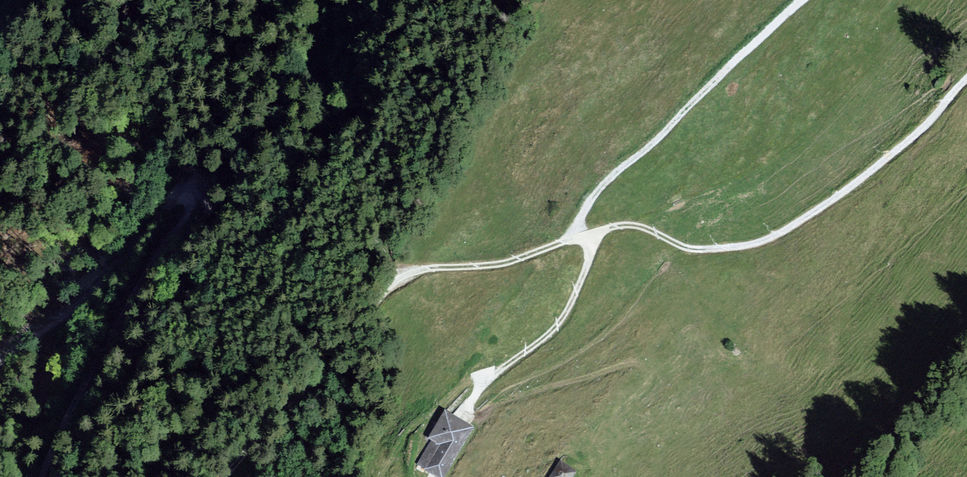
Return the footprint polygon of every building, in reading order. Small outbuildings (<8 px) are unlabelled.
[(440,411),(424,441),(430,444),(417,467),(436,476),(449,476),(475,431),(440,411)] [(556,461),(546,476),(572,476),(574,473),(556,461)]
